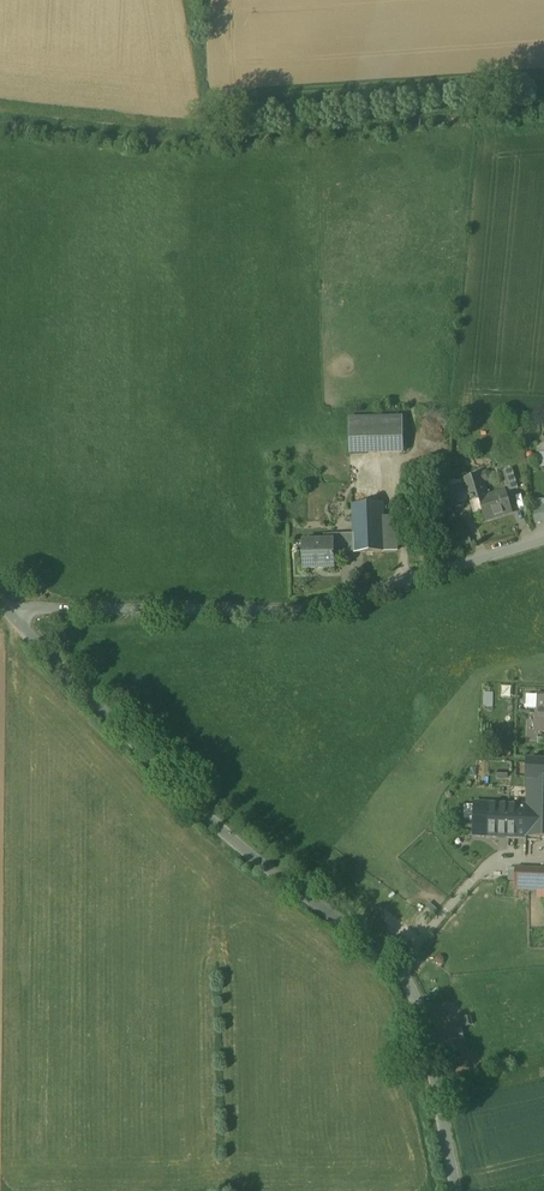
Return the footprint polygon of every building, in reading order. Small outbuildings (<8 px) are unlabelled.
[(402,417),(350,419),(351,455),(403,453),(402,417)] [(512,469),(503,472),(509,492),(518,489),(512,469)] [(490,474),(487,473),(480,475),(482,483),(489,480),(491,477),(490,474)] [(482,483),(480,475),(464,479),(465,481),(466,484),(472,502),(479,500),(487,497),(482,483)] [(465,481),(447,482),(448,501),(467,499),(466,484),(465,481)] [(487,497),(479,500),(486,521),(512,512),(505,492),(487,497)] [(383,503),(353,505),(353,522),(384,521),(383,517),(383,503)] [(395,516),(383,517),(384,521),(385,552),(397,551),(395,516)] [(454,539),(451,520),(444,521),(448,541),(454,539)] [(384,521),(353,522),(354,533),(335,534),(336,554),(385,552),(384,521)] [(335,534),(322,534),(323,541),(332,540),(333,554),(336,554),(335,534)] [(468,537),(455,542),(457,548),(471,543),(468,537)] [(323,541),(303,542),(304,570),(334,569),(333,554),(332,540),(323,541)] [(526,760),(526,779),(528,779),(543,780),(543,761),(526,760)] [(509,775),(510,763),(502,762),(501,774),(509,775)] [(528,779),(526,806),(525,837),(543,838),(543,780),(528,779)] [(526,806),(475,804),(474,834),(525,837),(526,806)] [(515,869),(514,889),(543,890),(543,870),(515,869)]
